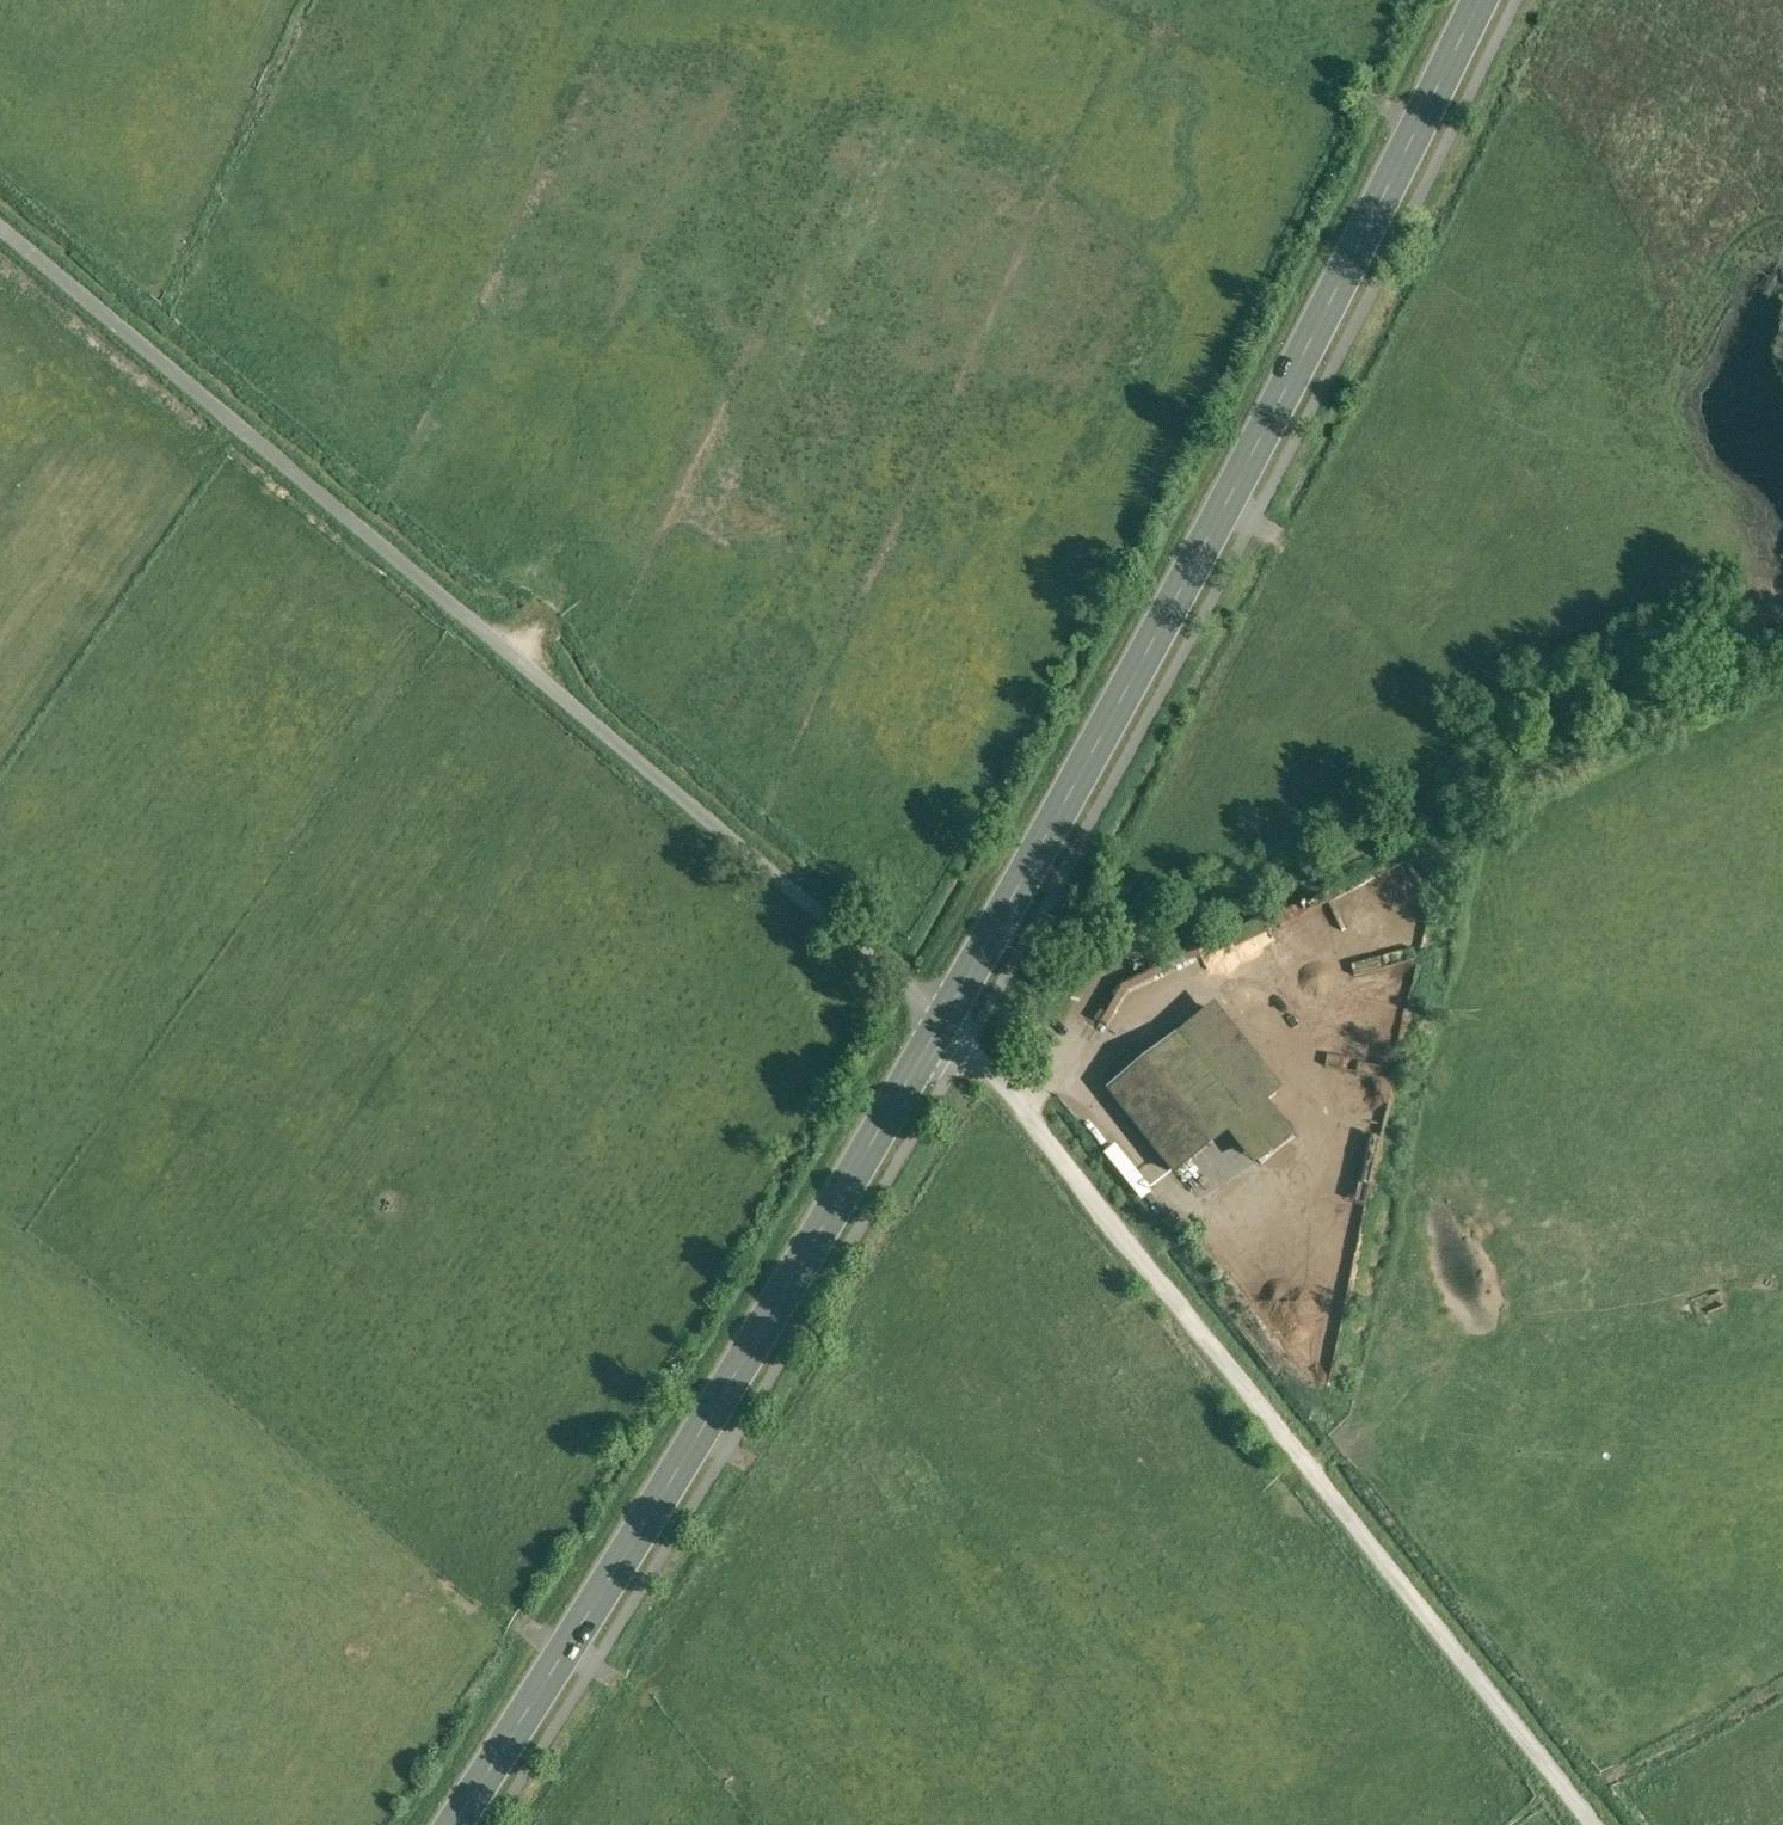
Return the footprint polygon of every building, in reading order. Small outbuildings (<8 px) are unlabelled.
[(1212,1010),(1109,1090),(1176,1175),(1233,1129),(1260,1162),(1293,1136),(1267,1102),(1278,1093),(1212,1010)]
